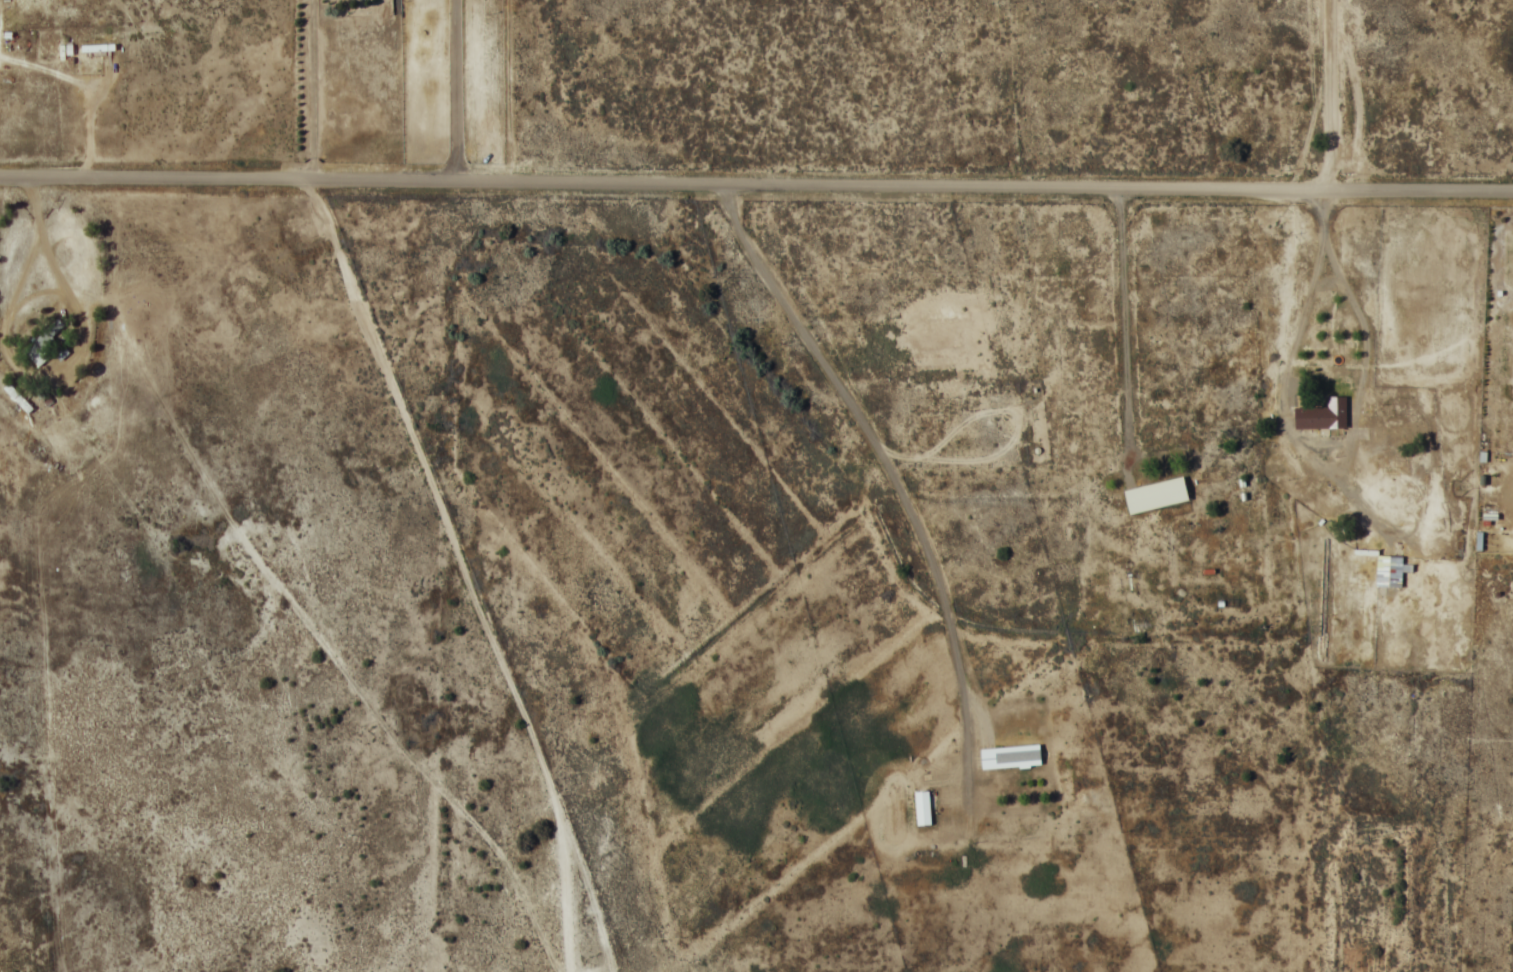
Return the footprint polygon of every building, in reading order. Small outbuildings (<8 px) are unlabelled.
[(82,53),(115,53),(115,44),(82,44),(82,53)] [(42,347),(65,325),(57,316),(22,350),(38,367),(50,355),(42,347)] [(1346,427),(1346,395),(1328,395),(1328,406),(1295,406),(1295,427),(1346,427)] [(1124,488),(1129,513),(1188,500),(1183,476),(1124,488)] [(1402,555),(1376,554),(1376,586),(1402,587),(1402,572),(1412,572),(1412,563),(1402,563),(1402,555)] [(1041,766),(1040,744),(980,747),(981,769),(1041,766)] [(915,790),(915,824),(930,824),(930,790),(915,790)]
